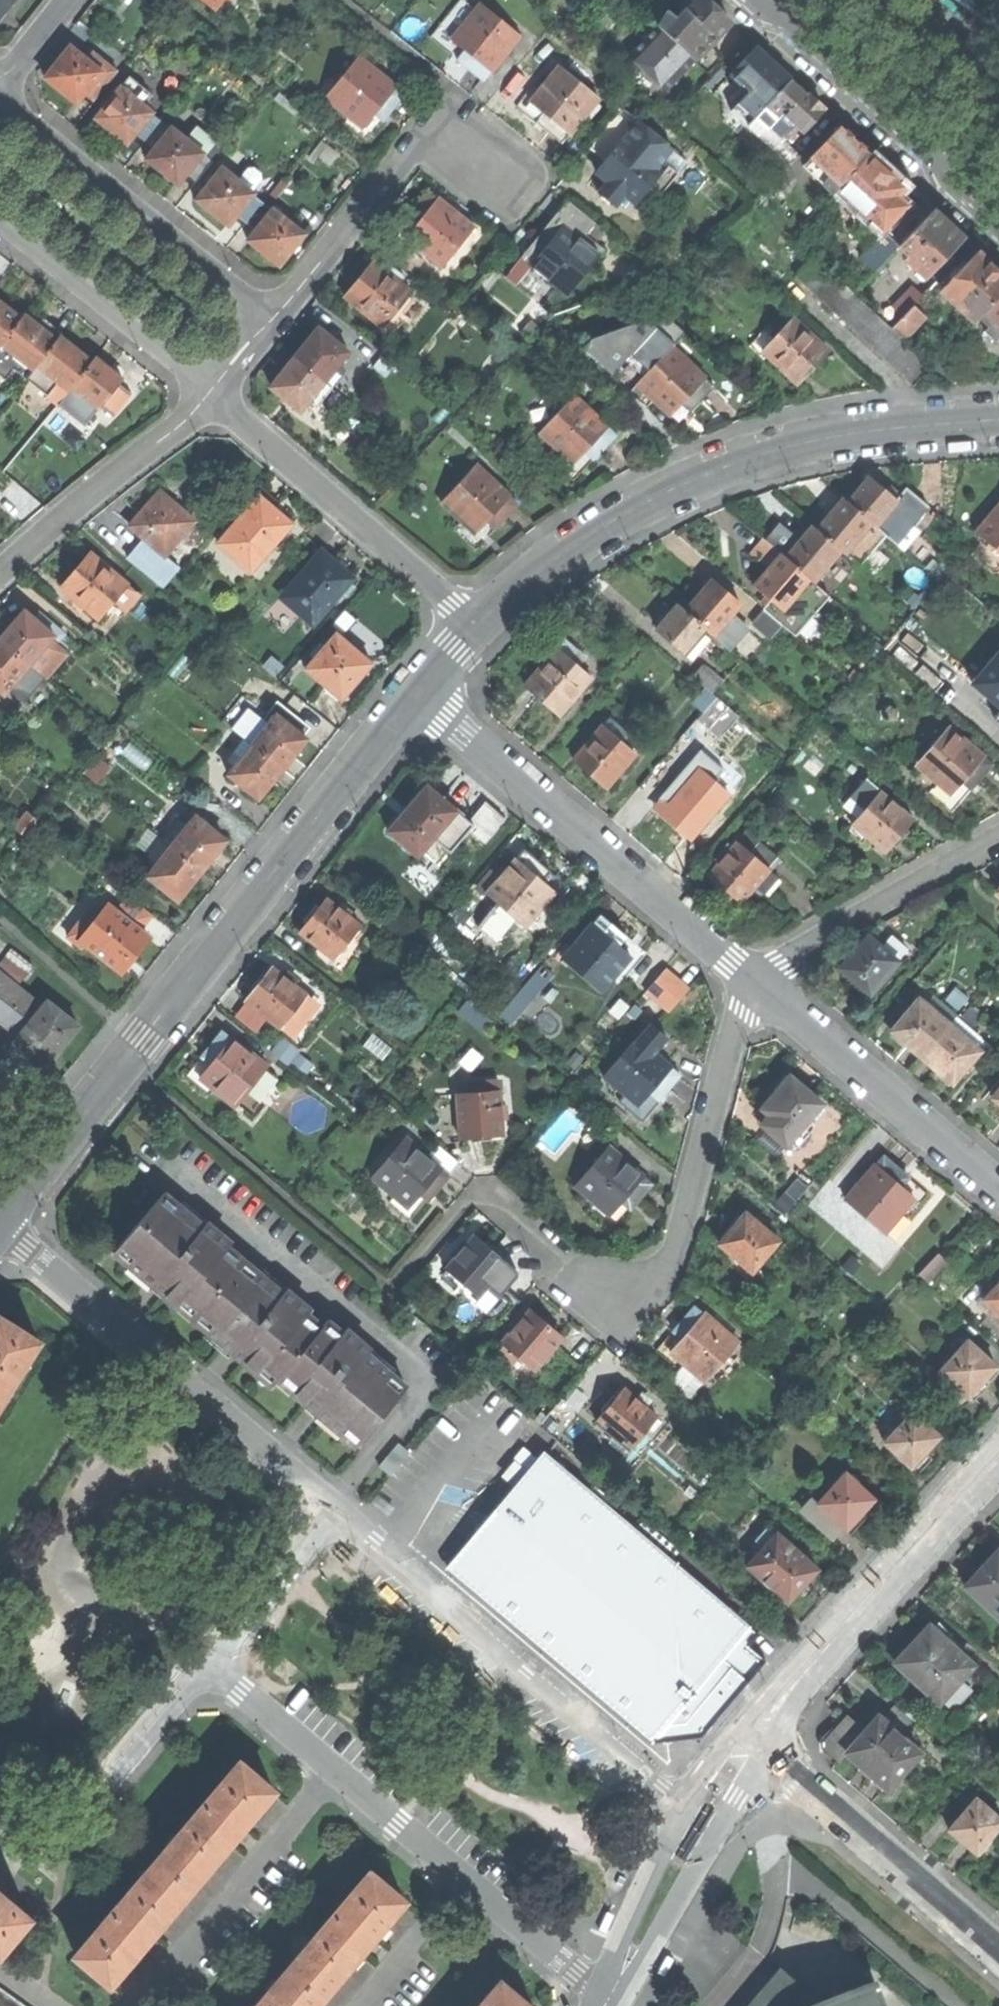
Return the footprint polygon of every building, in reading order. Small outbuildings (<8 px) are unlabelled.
[(2,13),(12,0),(0,0),(0,15),(2,13)] [(215,9),(223,0),(203,0),(215,9)] [(458,60),(465,50),(451,39),(475,9),(464,0),(459,0),(429,37),(450,54),(458,60)] [(639,9),(647,0),(629,0),(639,9)] [(694,60),(730,23),(713,8),(706,0),(692,0),(674,19),(667,13),(658,26),(694,60)] [(462,64),(483,81),(491,71),(492,72),(521,37),(480,4),(475,9),(451,39),(465,50),(458,60),(462,64)] [(665,91),(694,60),(658,26),(645,39),(629,56),(665,91)] [(55,65),(45,78),(76,103),(84,93),(94,101),(118,70),(93,50),(86,59),(70,47),(57,63),(55,65)] [(772,62),(756,47),(730,75),(748,91),(732,109),(748,126),(791,80),(772,62)] [(359,58),(327,98),(348,115),(343,121),(366,140),(387,115),(397,103),(403,95),(394,87),(395,86),(359,58)] [(536,123),(561,143),(569,134),(570,134),(599,99),(559,67),(541,88),(535,83),(516,106),(532,120),(536,123)] [(121,87),(140,103),(149,93),(129,77),(121,87)] [(791,80),(748,126),(773,149),(783,139),(796,126),(803,133),(824,110),(808,95),(791,80)] [(134,134),(151,113),(152,112),(140,103),(121,87),(96,118),(110,129),(127,143),(134,134)] [(622,105),(587,146),(606,162),(640,121),(622,105)] [(161,121),(151,113),(134,134),(144,141),(161,121)] [(171,129),(161,121),(144,141),(154,149),(171,129)] [(658,136),(640,121),(606,162),(596,173),(607,182),(598,193),(607,200),(615,207),(624,196),(636,205),(649,189),(659,197),(687,163),(672,151),(673,150),(657,137),(658,136)] [(842,124),(810,158),(839,186),(872,152),(855,137),(842,124)] [(202,153),(199,150),(187,140),(172,128),(171,129),(154,149),(147,159),(162,171),(178,184),(185,174),(202,153)] [(187,140),(199,150),(208,139),(196,129),(187,140)] [(800,154),(783,139),(773,149),(762,162),(779,177),(800,154)] [(210,143),(202,153),(212,161),(220,151),(210,143)] [(835,190),(881,233),(909,205),(898,195),(908,186),(889,168),(872,152),(839,186),(835,190)] [(212,161),(202,153),(185,174),(195,182),(212,161)] [(235,179),(251,192),(261,179),(261,173),(252,165),(246,165),(235,179)] [(236,215),(253,194),(251,192),(235,179),(222,169),(197,200),(211,211),(228,224),(236,215)] [(281,180),(262,202),(269,207),(279,194),(287,184),(281,180)] [(409,214),(392,235),(400,241),(389,255),(413,274),(423,260),(416,255),(420,250),(441,267),(474,226),(438,198),(437,199),(428,191),(409,214)] [(262,202),(253,194),(236,215),(246,223),(262,202)] [(568,200),(553,219),(563,227),(564,226),(599,254),(604,248),(601,245),(600,246),(587,236),(597,223),(568,200)] [(246,223),(256,231),(272,210),(269,207),(262,202),(246,223)] [(906,259),(926,278),(964,238),(950,225),(934,209),(899,245),(909,256),(906,259)] [(273,210),(272,210),(256,231),(248,240),(279,265),(292,249),(304,234),(273,210)] [(538,238),(516,265),(540,283),(545,277),(557,287),(567,294),(599,254),(564,226),(563,227),(553,219),(538,238)] [(860,259),(874,271),(899,245),(888,235),(884,240),(878,240),(860,259)] [(941,291),(973,322),(978,317),(998,295),(998,271),(996,268),(979,251),(941,291)] [(796,276),(914,386),(932,366),(904,340),(892,329),(856,295),(814,256),(796,276)] [(359,277),(344,296),(377,322),(374,326),(389,339),(403,322),(393,314),(411,292),(401,284),(405,278),(393,268),(388,274),(372,261),(359,277)] [(891,307),(902,318),(913,305),(923,295),(912,285),(891,307)] [(978,317),(988,327),(983,332),(992,341),(998,334),(998,295),(978,317)] [(1,343),(20,319),(2,305),(0,303),(0,344),(1,343)] [(902,318),(892,329),(904,340),(925,316),(913,305),(902,318)] [(1,343),(34,370),(57,341),(38,326),(24,315),(20,319),(1,343)] [(630,354),(648,370),(671,345),(679,337),(683,332),(665,316),(655,327),(630,354)] [(793,318),(773,338),(762,350),(767,355),(798,384),(815,367),(829,352),(793,318)] [(615,370),(630,354),(655,327),(646,319),(591,339),(582,348),(605,369),(609,365),(615,370)] [(294,358),(332,388),(343,374),(335,368),(347,352),(318,328),(306,343),(294,358)] [(764,359),(767,355),(762,350),(773,338),(764,330),(749,346),(764,359)] [(34,370),(26,379),(57,405),(71,388),(91,363),(73,348),(60,337),(57,341),(34,370)] [(681,404),(705,379),(706,378),(685,358),(671,345),(648,370),(635,384),(670,418),(682,405),(681,404)] [(71,388),(97,409),(100,405),(112,415),(129,393),(117,384),(121,379),(105,366),(95,358),(91,363),(71,388)] [(294,358),(271,387),(284,398),(300,410),(313,395),(321,401),(332,388),(294,358)] [(612,374),(615,370),(609,365),(605,369),(612,374)] [(682,405),(690,412),(696,406),(714,387),(705,379),(681,404),(682,405)] [(590,446),(599,454),(616,436),(607,428),(608,427),(574,396),(539,434),(559,452),(573,465),(585,452),(590,446)] [(678,425),(690,412),(682,405),(670,418),(678,425)] [(590,446),(585,452),(594,460),(596,458),(599,454),(590,446)] [(594,460),(585,452),(573,465),(559,452),(551,461),(574,482),(594,460)] [(495,529),(498,526),(517,505),(508,497),(510,495),(494,481),(476,464),(441,503),(461,521),(475,534),(487,521),(495,529)] [(869,477),(847,503),(874,525),(896,500),(881,488),(869,477)] [(243,502),(250,508),(260,497),(275,510),(280,503),(269,493),(264,489),(259,484),(243,502)] [(896,500),(874,525),(889,538),(893,541),(905,527),(908,530),(912,526),(928,506),(911,492),(906,488),(902,493),(896,500)] [(146,539),(165,556),(195,521),(186,514),(174,503),(160,491),(130,526),(146,539)] [(260,497),(250,508),(218,544),(250,571),(291,524),(275,510),(260,497)] [(817,529),(816,531),(840,551),(855,564),(863,570),(889,538),(874,525),(847,503),(843,499),(837,507),(833,511),(817,529)] [(974,531),(998,553),(998,503),(974,531)] [(495,529),(487,521),(475,534),(461,521),(453,530),(476,550),(482,543),(495,529)] [(800,542),(785,559),(809,578),(813,582),(840,551),(816,531),(812,527),(800,542)] [(322,550),(338,564),(344,558),(331,547),(321,537),(314,545),(305,555),(312,561),(322,550)] [(128,559),(163,589),(180,569),(165,556),(146,539),(128,559)] [(752,555),(769,569),(781,555),(764,541),(752,555)] [(354,578),(338,564),(322,550),(312,561),(281,596),(313,624),(333,602),(349,583),(354,578)] [(77,568),(61,587),(99,619),(114,601),(125,611),(140,594),(90,553),(77,568)] [(782,610),(809,578),(785,559),(781,555),(769,569),(761,578),(754,586),(770,600),(782,610)] [(813,582),(809,578),(782,610),(770,600),(763,608),(763,609),(782,625),(794,635),(828,595),(813,582)] [(705,628),(713,635),(731,615),(740,603),(726,591),(712,580),(709,583),(685,612),(705,628)] [(354,587),(349,583),(333,602),(337,606),(354,587)] [(669,615),(656,630),(683,653),(705,628),(685,612),(678,605),(669,615)] [(763,609),(753,622),(773,637),(782,625),(763,609)] [(29,664),(51,639),(54,636),(37,621),(25,611),(12,626),(0,640),(29,664)] [(51,639),(56,643),(64,634),(42,615),(37,621),(54,636),(51,639)] [(731,615),(713,635),(730,650),(747,629),(731,615)] [(325,646),(335,635),(330,630),(320,642),(325,646)] [(336,634),(335,635),(325,646),(306,669),(325,685),(341,698),(371,664),(349,645),(336,634)] [(562,636),(553,646),(570,660),(579,650),(562,636)] [(56,643),(51,639),(29,664),(45,678),(67,653),(56,643)] [(29,664),(0,640),(0,689),(4,693),(8,689),(29,664)] [(591,678),(570,660),(553,646),(549,651),(550,653),(523,685),(537,697),(560,715),(591,678)] [(979,689),(998,666),(998,651),(972,683),(979,689)] [(282,664),(271,656),(262,668),(273,676),(282,664)] [(45,678),(29,664),(8,689),(25,703),(46,679),(45,678)] [(705,687),(714,694),(724,682),(705,665),(694,678),(705,687)] [(979,689),(998,706),(998,666),(979,689)] [(692,702),(703,713),(717,697),(714,694),(705,687),(692,702)] [(243,697),(223,721),(235,731),(251,712),(255,706),(243,697)] [(709,730),(729,707),(717,697),(703,713),(697,720),(709,730)] [(278,702),(264,719),(269,723),(276,714),(303,736),(310,727),(278,702)] [(740,717),(729,707),(709,730),(720,740),(740,717)] [(260,719),(251,712),(235,731),(244,738),(260,719)] [(269,723),(252,744),(282,768),(295,753),(306,739),(303,736),(276,714),(269,723)] [(244,738),(252,744),(269,723),(264,719),(261,716),(260,719),(244,738)] [(603,726),(616,737),(622,730),(609,718),(603,726)] [(616,737),(603,726),(573,760),(586,770),(606,788),(620,771),(635,753),(616,737)] [(949,726),(916,766),(937,784),(930,792),(952,812),(974,786),(990,768),(993,765),(983,757),(984,756),(949,726)] [(234,766),(252,744),(244,738),(227,760),(234,766)] [(282,768),(252,744),(234,766),(228,774),(258,798),(271,783),(282,768)] [(699,768),(725,791),(738,776),(705,747),(658,800),(663,804),(666,802),(668,803),(699,768)] [(85,773),(96,782),(109,767),(97,757),(85,773)] [(663,804),(658,800),(652,807),(658,812),(691,841),(731,795),(725,791),(699,768),(668,803),(666,802),(663,804)] [(852,824),(853,824),(846,832),(861,844),(867,837),(886,852),(899,837),(913,820),(866,780),(845,805),(859,817),(852,824)] [(400,818),(389,830),(418,855),(422,850),(439,865),(470,829),(472,826),(467,821),(428,786),(407,809),(404,813),(400,818)] [(472,826),(470,829),(472,831),(484,841),(504,818),(489,805),(488,806),(484,802),(467,821),(472,826)] [(37,819),(27,810),(12,827),(23,836),(37,819)] [(183,833),(172,847),(202,870),(214,855),(225,840),(196,817),(183,833)] [(164,840),(172,847),(183,833),(175,826),(164,840)] [(709,875),(723,888),(740,903),(756,885),(764,892),(777,877),(769,870),(768,869),(777,859),(746,832),(734,846),(729,842),(715,858),(720,862),(709,875)] [(161,861),(172,847),(164,840),(153,854),(161,861)] [(202,870),(172,847),(161,861),(148,876),(178,900),(194,880),(197,876),(202,870)] [(556,892),(544,906),(550,911),(569,888),(546,868),(524,850),(517,859),(556,892)] [(556,892),(517,859),(516,858),(506,870),(497,862),(477,885),(499,904),(517,919),(526,927),(544,906),(556,892)] [(126,893),(113,909),(122,916),(130,906),(143,917),(135,927),(141,931),(154,915),(126,893)] [(334,958),(350,939),(361,926),(351,918),(343,912),(326,898),(315,912),(300,931),(317,945),(334,958)] [(497,941),(517,919),(499,904),(480,927),(497,941)] [(86,944),(121,972),(122,971),(135,954),(149,937),(141,931),(135,927),(143,917),(130,906),(122,916),(113,909),(109,905),(91,927),(82,919),(68,937),(83,949),(86,944)] [(347,907),(343,912),(351,918),(355,913),(347,907)] [(571,948),(563,958),(602,991),(620,971),(626,976),(645,953),(622,933),(601,915),(593,924),(592,923),(571,948)] [(870,994),(898,962),(881,947),(868,936),(856,949),(840,968),(870,994)] [(881,947),(898,962),(907,951),(891,936),(881,947)] [(359,947),(350,939),(334,958),(347,968),(359,947)] [(558,954),(563,958),(571,948),(566,944),(558,954)] [(9,952),(0,945),(0,963),(9,952)] [(334,958),(317,945),(309,955),(340,980),(347,968),(334,958)] [(0,963),(0,974),(15,986),(32,964),(12,948),(9,952),(0,963)] [(499,1015),(511,1025),(521,1014),(547,984),(554,976),(543,966),(499,1015)] [(280,1027),(281,1026),(303,999),(306,994),(272,967),(260,982),(246,1000),(280,1027)] [(645,991),(669,1011),(688,989),(665,969),(645,991)] [(19,1036),(42,1007),(15,986),(0,974),(0,1021),(19,1036)] [(946,999),(958,1010),(968,998),(955,988),(946,999)] [(303,999),(281,1026),(293,1036),(315,1008),(303,999)] [(922,1057),(949,1025),(934,1012),(919,999),(892,1031),(905,1042),(922,1057)] [(482,1034),(493,1023),(468,1000),(457,1012),(468,1021),(482,1034)] [(42,1007),(19,1036),(14,1041),(32,1055),(46,1066),(78,1026),(46,1001),(42,1007)] [(934,1012),(949,1025),(957,1016),(941,1003),(934,1012)] [(949,1025),(965,1038),(972,1029),(957,1016),(949,1025)] [(650,1093),(659,1101),(661,1099),(664,1095),(680,1075),(671,1068),(672,1067),(655,1052),(667,1038),(651,1024),(639,1038),(637,1037),(604,1077),(625,1095),(639,1106),(650,1093)] [(965,1038),(949,1025),(922,1057),(936,1068),(952,1083),(980,1051),(965,1038)] [(200,1057),(210,1065),(232,1038),(222,1030),(204,1053),(200,1057)] [(210,1065),(195,1083),(210,1095),(214,1089),(235,1106),(237,1105),(247,1092),(264,1070),(268,1066),(232,1037),(232,1038),(210,1065)] [(282,1037),(272,1050),(291,1064),(299,1054),(301,1052),(282,1037)] [(483,1056),(471,1045),(457,1061),(470,1072),(483,1056)] [(314,1066),(299,1054),(291,1064),(306,1076),(314,1066)] [(278,1081),(264,1070),(247,1092),(260,1103),(278,1081)] [(786,1146),(789,1143),(801,1128),(822,1104),(789,1076),(762,1108),(770,1115),(766,1119),(762,1125),(786,1146)] [(480,1093),(499,1091),(498,1081),(479,1083),(480,1093)] [(500,1104),(499,1091),(480,1093),(457,1094),(460,1138),(480,1136),(502,1134),(501,1117),(500,1104)] [(264,1106),(260,1103),(247,1092),(237,1105),(254,1119),(264,1106)] [(643,1120),(659,1101),(650,1093),(639,1106),(625,1095),(619,1101),(643,1120)] [(801,1128),(789,1143),(797,1149),(809,1135),(801,1128)] [(450,1176),(449,1175),(426,1156),(406,1138),(372,1177),(394,1196),(389,1202),(411,1221),(437,1191),(450,1176)] [(436,1144),(426,1156),(449,1175),(459,1163),(436,1144)] [(609,1146),(575,1186),(596,1204),(591,1210),(614,1229),(631,1210),(635,1205),(653,1185),(643,1177),(644,1176),(609,1146)] [(884,1157),(876,1165),(915,1198),(903,1212),(909,1217),(929,1195),(906,1176),(884,1157)] [(915,1198),(876,1165),(875,1164),(845,1199),(885,1233),(903,1212),(915,1198)] [(807,1187),(797,1179),(786,1192),(796,1200),(807,1187)] [(783,1214),(796,1200),(786,1192),(773,1206),(783,1214)] [(325,1420),(356,1446),(406,1387),(367,1354),(370,1350),(345,1329),(342,1333),(327,1320),(322,1326),(307,1314),(310,1310),(285,1289),(281,1293),(227,1247),(231,1243),(206,1222),(203,1226),(164,1193),(146,1214),(113,1252),(143,1278),(154,1286),(164,1295),(223,1344),(229,1350),(243,1361),(272,1386),(277,1379),(305,1403),(312,1409),(325,1420)] [(733,1228),(720,1244),(736,1258),(730,1265),(746,1279),(778,1241),(746,1214),(733,1228)] [(445,1269),(446,1270),(464,1286),(480,1300),(490,1289),(500,1297),(507,1289),(517,1276),(517,1271),(489,1247),(474,1235),(445,1269)] [(919,1275),(930,1285),(949,1265),(951,1262),(940,1252),(919,1275)] [(851,1275),(861,1264),(853,1256),(843,1268),(851,1275)] [(464,1286),(446,1270),(442,1275),(460,1290),(464,1286)] [(985,1302),(998,1315),(998,1283),(983,1300),(985,1302)] [(486,1313),(500,1297),(490,1289),(480,1300),(476,1304),(486,1313)] [(521,1301),(507,1289),(500,1297),(486,1313),(500,1325),(521,1301)] [(985,1302),(982,1305),(997,1320),(986,1331),(994,1339),(998,1334),(998,1315),(985,1302)] [(672,1331),(681,1339),(703,1313),(694,1305),(681,1321),(672,1331)] [(502,1343),(503,1344),(518,1356),(534,1370),(562,1337),(544,1321),(530,1309),(502,1343)] [(684,1364),(705,1382),(739,1343),(703,1313),(681,1339),(670,1352),(684,1364)] [(39,1341),(14,1326),(0,1317),(0,1403),(39,1341)] [(670,1352),(681,1339),(672,1331),(655,1351),(679,1370),(684,1364),(670,1352)] [(939,1371),(972,1401),(980,1393),(988,1384),(984,1380),(996,1366),(970,1342),(957,1357),(955,1354),(939,1371)] [(513,1362),(518,1356),(503,1344),(498,1349),(513,1362)] [(706,1382),(705,1382),(684,1364),(679,1370),(670,1381),(691,1399),(706,1382)] [(614,1436),(628,1448),(629,1449),(657,1417),(640,1402),(624,1388),(596,1421),(614,1436)] [(886,1444),(911,1467),(925,1451),(939,1436),(912,1411),(896,1429),(898,1430),(886,1444)] [(623,1454),(628,1448),(614,1436),(609,1442),(623,1454)] [(380,1465),(390,1474),(409,1453),(399,1444),(380,1465)] [(538,1645),(652,1741),(701,1736),(757,1669),(765,1660),(748,1646),(758,1634),(696,1583),(698,1580),(693,1575),(690,1578),(677,1567),(680,1564),(674,1559),(671,1561),(563,1470),(565,1467),(555,1459),(553,1462),(544,1454),(540,1459),(538,1457),(526,1470),(529,1472),(477,1534),(473,1531),(462,1544),(466,1547),(448,1568),(538,1645)] [(837,1521),(844,1527),(850,1533),(859,1524),(866,1516),(862,1512),(874,1498),(845,1472),(832,1485),(833,1487),(819,1502),(808,1514),(827,1532),(837,1521)] [(808,1514),(819,1502),(814,1497),(802,1509),(808,1514)] [(834,1538),(844,1527),(837,1521),(827,1532),(834,1538)] [(747,1566),(787,1602),(805,1583),(818,1569),(769,1525),(755,1540),(764,1547),(747,1566)] [(998,1618),(998,1550),(998,1549),(983,1566),(966,1584),(964,1586),(991,1610),(998,1618)] [(896,1662),(940,1702),(973,1665),(959,1653),(963,1649),(937,1626),(933,1630),(929,1626),(921,1635),(913,1643),(896,1662)] [(895,1705),(882,1719),(899,1734),(912,1720),(895,1705)] [(846,1753),(862,1734),(854,1727),(856,1725),(846,1716),(826,1739),(826,1748),(840,1761),(847,1753),(846,1753)] [(920,1753),(899,1734),(882,1719),(879,1716),(862,1734),(846,1753),(847,1753),(865,1770),(888,1790),(914,1760),(920,1753)] [(147,1941),(153,1933),(231,1841),(238,1833),(244,1826),(274,1791),(239,1761),(75,1955),(110,1985),(140,1949),(147,1941)] [(976,1853),(998,1827),(998,1818),(976,1798),(961,1816),(963,1817),(959,1822),(951,1831),(964,1843),(976,1853)] [(255,2005),(315,2005),(362,1951),(368,1944),(375,1935),(404,1901),(369,1871),(255,2005)] [(29,1916),(0,1891),(0,1951),(29,1916)] [(607,1930),(611,1932),(620,1913),(613,1909),(606,1924),(603,1929),(607,1930)] [(673,1957),(670,1955),(660,1974),(667,1978),(675,1964),(677,1959),(673,1957)] [(872,1982),(815,2003),(787,1980),(766,2005),(881,2005),(872,1982)] [(500,1981),(479,2005),(529,2005),(500,1981)] [(0,1990),(0,2005),(22,2005),(0,1990)]
